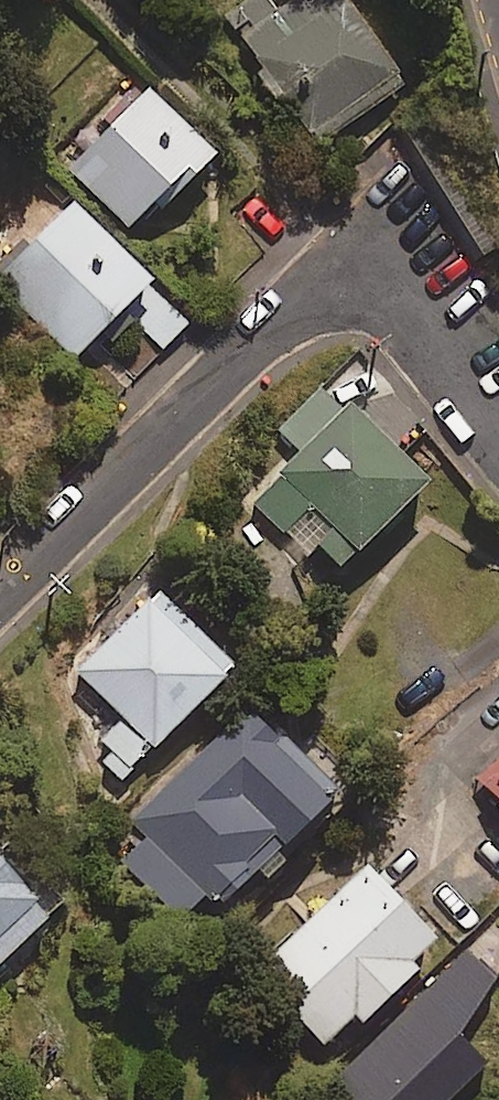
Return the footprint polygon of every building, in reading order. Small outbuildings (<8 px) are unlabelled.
[(231,19),(308,139),(405,76),(356,0),(305,0),(286,12),(278,0),(260,0),(231,19)] [(129,222),(147,201),(159,211),(213,147),(138,83),(65,167),(129,222)] [(108,308),(154,352),(187,317),(141,273),(145,269),(67,195),(0,266),(0,283),(70,349),(108,308)] [(423,475),(326,382),(279,431),(302,454),(252,505),(305,558),(318,545),(338,564),(423,475)] [(241,647),(160,578),(79,675),(106,698),(85,723),(122,788),(241,647)] [(336,780),(250,699),(109,850),(183,919),(208,893),(220,904),(336,780)] [(478,777),(498,797),(498,755),(478,777)] [(0,841),(0,960),(59,898),(0,841)] [(437,934),(362,859),(255,966),(330,1041),(437,934)]
